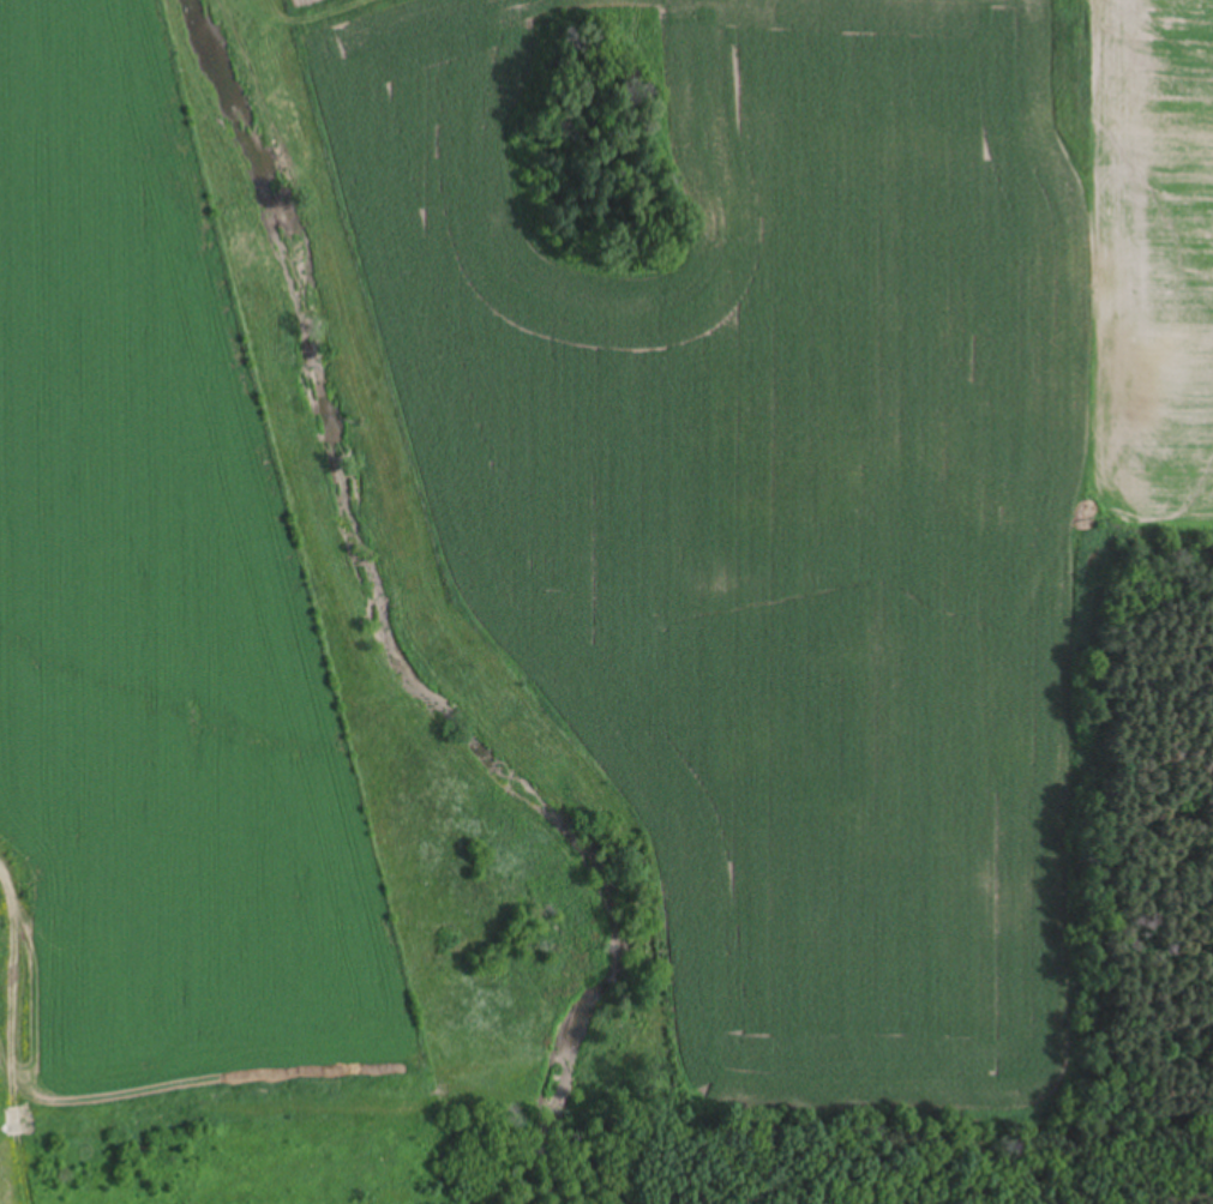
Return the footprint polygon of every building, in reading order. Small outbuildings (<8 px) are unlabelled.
[(589,706),(582,697),(569,707),(576,716),(589,706)]
